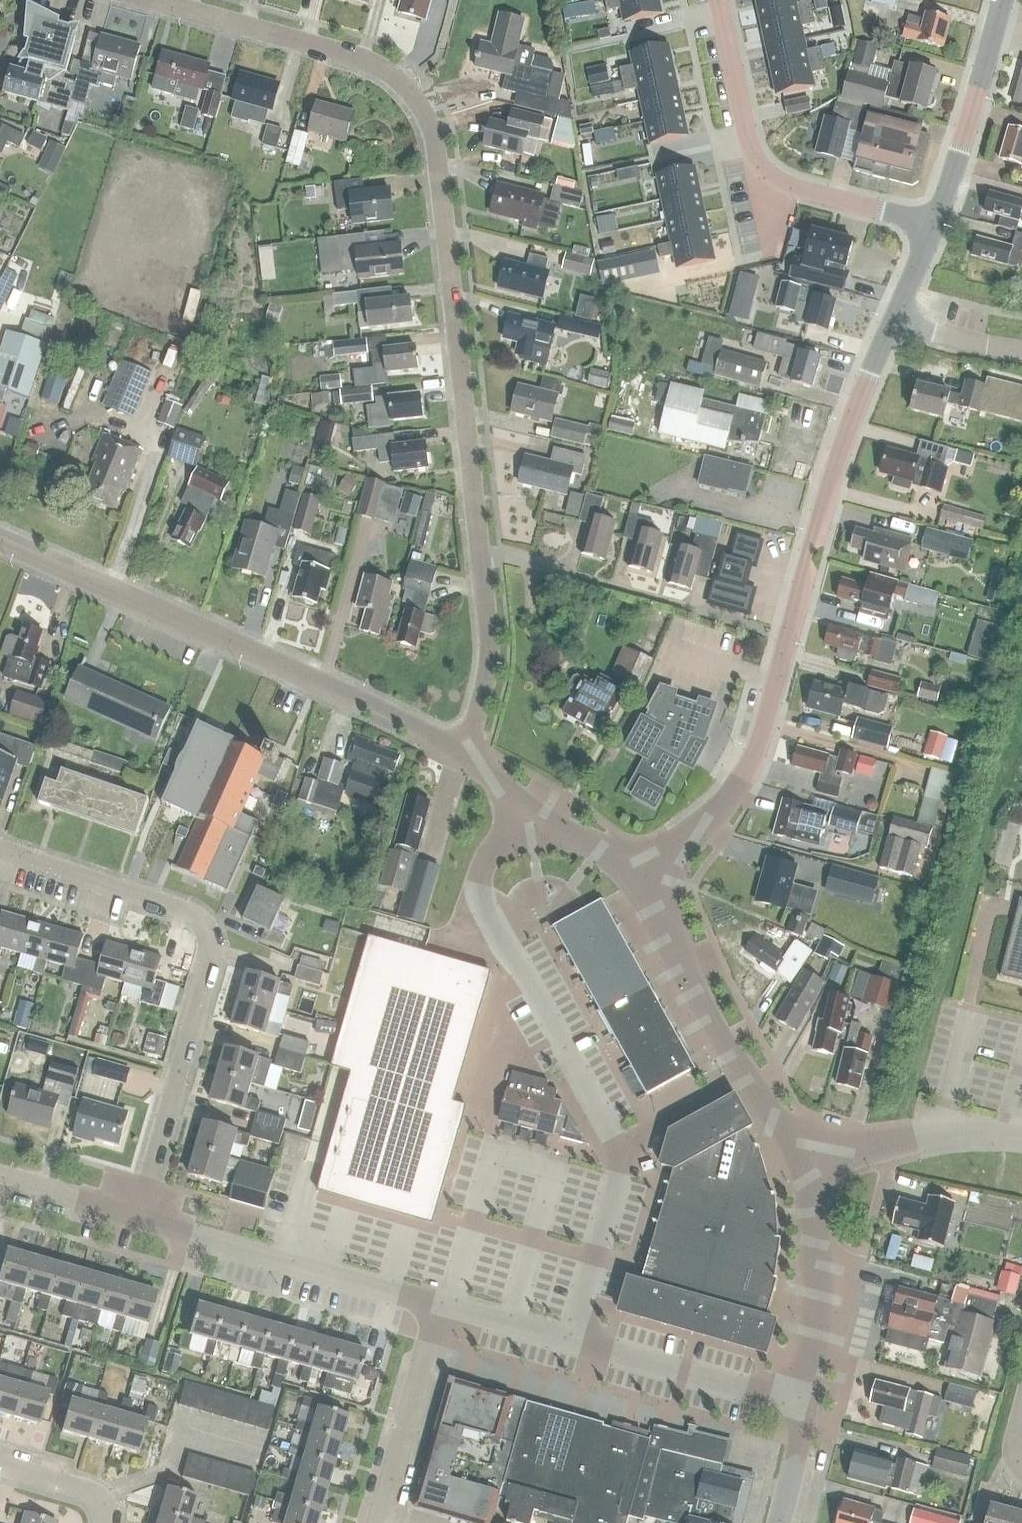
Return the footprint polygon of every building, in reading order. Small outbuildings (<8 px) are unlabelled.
[(425,21),(430,0),(401,0),(397,14),(425,21)] [(609,11),(623,8),(625,21),(663,13),(660,0),(606,0),(609,11)] [(795,0),(758,0),(756,0),(761,24),(798,16),(812,13),(810,1),(796,4),(795,0)] [(816,11),(827,8),(825,0),(813,0),(816,11)] [(564,20),(580,17),(578,5),(562,8),(564,20)] [(804,39),(801,27),(815,24),(812,13),(798,16),(761,24),(766,47),(804,39)] [(902,38),(942,48),(950,20),(925,13),(923,19),(908,15),(902,38)] [(501,89),(546,100),(553,72),(549,59),(533,56),(530,68),(512,64),(523,20),(499,15),(492,45),(480,42),(474,66),(504,74),(501,89)] [(11,69),(4,93),(37,103),(49,106),(67,111),(75,83),(63,79),(65,73),(76,36),(78,30),(72,28),(59,25),(34,18),(27,43),(24,55),(22,61),(28,63),(29,63),(26,74),(14,71),(11,69)] [(599,39),(611,37),(609,29),(598,31),(599,39)] [(71,100),(61,134),(69,136),(74,125),(76,125),(78,120),(82,121),(86,105),(82,104),(87,85),(98,88),(99,83),(113,87),(116,76),(130,80),(140,46),(101,36),(101,38),(93,65),(81,61),(71,100)] [(820,48),(806,51),(804,39),(766,47),(772,71),(809,63),(823,59),(821,55),(820,48)] [(843,98),(871,106),(881,109),(885,97),(901,101),(900,104),(925,110),(926,108),(930,107),(932,105),(933,101),(932,98),(929,95),(935,74),(894,63),(890,76),(889,76),(888,80),(869,75),(876,46),(860,42),(853,65),(852,65),(843,98)] [(632,53),(635,65),(621,68),(623,80),(638,77),(675,69),(669,44),(632,53)] [(823,58),(835,56),(833,44),(820,47),(823,58)] [(210,66),(164,53),(154,90),(193,100),(197,89),(203,91),(210,66)] [(772,71),(777,95),(814,87),(811,74),(825,71),(824,65),(823,59),(809,63),(772,71)] [(590,84),(604,81),(601,67),(587,70),(590,84)] [(626,91),(640,88),(643,100),(680,92),(675,69),(638,77),(623,80),(626,91)] [(234,100),(237,100),(232,119),(249,124),(250,121),(262,125),(266,109),(272,111),(280,85),(241,74),(234,100)] [(608,85),(610,94),(620,92),(618,83),(608,85)] [(214,118),(221,95),(208,92),(202,115),(214,118)] [(680,92),(643,100),(647,121),(684,113),(680,92)] [(570,103),(548,98),(545,112),(572,119),(570,103)] [(810,110),(808,98),(784,103),(787,115),(810,110)] [(308,131),(347,141),(355,112),(316,102),(308,131)] [(815,153),(840,159),(848,129),(859,132),(865,112),(836,104),(832,119),(825,117),(815,153)] [(923,120),(881,109),(871,106),(859,150),(853,172),(912,187),(918,183),(929,137),(919,134),(920,131),(923,120)] [(182,127),(194,130),(200,110),(187,107),(182,127)] [(521,155),(533,158),(543,118),(512,110),(508,125),(490,120),(483,147),(521,157),(521,155)] [(652,143),(689,135),(684,113),(647,121),(652,143)] [(572,120),(558,117),(555,130),(574,134),(572,120)] [(581,135),(593,133),(591,125),(579,127),(581,135)] [(263,146),(278,150),(283,130),(269,126),(263,146)] [(1,154),(7,142),(19,148),(24,137),(3,127),(0,132),(0,153),(1,154)] [(1000,160),(1021,167),(1021,131),(1009,127),(1000,160)] [(613,129),(605,130),(607,142),(616,141),(613,129)] [(309,136),(298,133),(295,132),(286,163),(300,167),(309,136)] [(56,139),(44,164),(58,171),(70,147),(56,139)] [(696,167),(659,175),(664,199),(701,191),(696,167)] [(351,207),(353,224),(392,220),(389,190),(364,193),(363,182),(335,185),(338,208),(351,207)] [(490,212),(522,220),(521,225),(534,229),(542,196),(497,185),(490,212)] [(550,202),(579,210),(583,195),(554,187),(550,202)] [(669,220),(706,212),(701,191),(664,199),(669,220)] [(1002,217),(999,228),(1016,233),(1019,222),(1021,223),(1021,203),(989,193),(984,212),(1002,217)] [(674,243),(674,244),(711,236),(706,212),(669,220),(674,243)] [(791,268),(789,278),(822,286),(843,292),(846,280),(842,279),(843,273),(847,274),(848,273),(844,272),(852,241),(812,230),(811,234),(802,232),(797,250),(800,251),(797,259),(797,260),(794,268),(791,268)] [(1019,270),(1021,260),(1021,236),(1015,234),(1011,249),(977,239),(972,257),(1019,270)] [(337,238),(318,240),(321,275),(341,273),(358,271),(359,281),(403,276),(400,246),(365,250),(363,235),(337,238)] [(716,260),(711,236),(674,244),(674,243),(662,245),(664,258),(676,255),(679,268),(716,260)] [(498,288),(541,299),(548,273),(544,272),(548,260),(529,255),(526,268),(504,262),(498,288)] [(562,269),(590,277),(594,262),(566,255),(562,269)] [(737,284),(733,297),(749,301),(752,289),(737,284)] [(797,322),(806,325),(805,325),(827,331),(835,302),(819,298),(820,293),(786,284),(781,288),(775,307),(793,312),(797,322)] [(333,295),(335,307),(357,305),(358,314),(366,313),(368,329),(411,325),(411,321),(414,321),(413,311),(410,311),(409,299),(381,302),(380,290),(333,295)] [(584,296),(581,317),(599,319),(601,297),(584,296)] [(544,367),(548,352),(554,328),(509,317),(503,339),(517,342),(514,355),(517,361),(544,367)] [(557,330),(581,336),(584,324),(560,317),(557,330)] [(0,354),(0,388),(7,391),(28,398),(46,344),(7,332),(0,354)] [(332,344),(334,358),(367,354),(366,341),(332,344)] [(790,382),(811,388),(819,358),(799,353),(800,348),(784,344),(780,357),(796,361),(790,382)] [(385,364),(386,373),(416,370),(414,346),(384,349),(384,350),(372,352),(373,365),(385,364)] [(716,369),(714,376),(760,389),(767,364),(740,357),(721,351),(716,369)] [(103,405),(133,418),(152,373),(122,360),(103,405)] [(40,399),(58,405),(68,375),(49,369),(40,399)] [(611,374),(590,369),(587,385),(607,390),(611,374)] [(344,375),(325,376),(326,388),(345,387),(344,375)] [(989,378),(987,386),(966,381),(962,395),(917,384),(910,410),(942,418),(946,403),(1021,422),(1021,387),(989,378)] [(511,412),(550,422),(557,396),(555,395),(558,383),(542,379),(539,392),(517,386),(511,412)] [(660,384),(656,401),(666,404),(659,434),(722,450),(724,443),(740,444),(740,445),(743,445),(743,444),(757,445),(764,416),(733,408),(701,400),(703,394),(671,386),(660,384)] [(338,391),(340,404),(372,400),(370,388),(338,391)] [(373,408),(375,428),(394,426),(393,420),(421,417),(419,394),(389,397),(389,398),(377,399),(378,408),(373,408)] [(158,421),(173,427),(182,405),(166,399),(158,421)] [(632,436),(635,423),(611,418),(607,431),(632,436)] [(552,438),(584,445),(595,448),(600,427),(589,425),(588,430),(556,422),(552,438)] [(125,491),(143,449),(112,437),(114,430),(107,427),(93,462),(96,463),(83,495),(114,508),(121,490),(125,491)] [(167,458),(196,467),(206,438),(177,429),(167,458)] [(354,451),(378,449),(379,463),(393,462),(394,472),(427,469),(424,442),(395,445),(394,435),(353,440),(354,451)] [(886,450),(880,472),(894,476),(891,485),(908,490),(910,484),(931,491),(933,486),(937,484),(941,485),(946,469),(943,468),(949,449),(922,441),(917,459),(886,450)] [(518,483),(566,495),(571,473),(581,475),(586,456),(554,448),(550,462),(525,456),(518,483)] [(955,463),(970,467),(973,455),(959,451),(955,463)] [(705,457),(698,484),(737,494),(740,482),(749,476),(751,470),(754,471),(755,470),(705,457)] [(304,490),(309,468),(295,465),(291,488),(304,490)] [(172,539),(187,546),(194,530),(200,531),(215,498),(220,501),(226,488),(194,473),(188,486),(189,486),(181,503),(188,506),(172,539)] [(356,518),(376,522),(384,486),(365,481),(356,518)] [(269,508),(262,528),(247,523),(233,568),(263,578),(272,548),(283,551),(300,497),(287,493),(281,512),(269,508)] [(292,530),(310,535),(321,499),(303,494),(292,530)] [(571,495),(568,505),(580,508),(582,498),(571,495)] [(588,525),(580,554),(605,561),(615,524),(598,520),(603,500),(586,495),(578,522),(588,525)] [(939,518),(981,531),(985,518),(943,505),(939,518)] [(415,547),(422,549),(433,509),(426,507),(415,547)] [(628,567),(652,573),(662,536),(651,533),(653,524),(629,517),(623,538),(635,541),(628,567)] [(920,549),(967,562),(973,542),(926,529),(920,549)] [(864,561),(903,571),(912,541),(882,532),(881,537),(856,530),(851,547),(866,551),(864,561)] [(675,547),(666,584),(691,590),(694,576),(706,579),(716,541),(694,535),(690,550),(675,547)] [(708,603),(724,607),(749,614),(755,590),(743,587),(749,564),(754,565),(760,543),(736,536),(730,559),(725,557),(719,581),(714,580),(708,603)] [(334,556),(319,552),(299,547),(294,565),(301,567),(293,597),(316,603),(320,590),(324,591),(334,556)] [(397,642),(414,647),(419,632),(430,635),(433,632),(436,621),(433,618),(426,616),(419,614),(424,596),(428,597),(435,569),(429,568),(430,565),(411,560),(403,590),(406,591),(402,603),(407,604),(397,642)] [(992,600),(1002,602),(1008,569),(998,568),(992,600)] [(367,609),(361,631),(378,635),(380,628),(385,629),(393,598),(390,597),(393,584),(365,577),(357,607),(367,609)] [(865,605),(863,615),(886,621),(894,594),(905,597),(907,586),(878,578),(875,588),(843,579),(838,598),(865,605)] [(904,598),(903,601),(923,607),(927,591),(907,586),(905,597),(904,598)] [(4,676),(42,689),(50,663),(37,659),(41,648),(38,647),(43,632),(23,626),(19,639),(11,636),(7,638),(3,651),(5,655),(10,657),(4,676)] [(829,627),(824,644),(838,648),(836,655),(839,659),(850,662),(853,660),(855,652),(876,658),(874,662),(891,666),(897,644),(880,640),(880,641),(829,627)] [(625,648),(616,668),(631,675),(627,682),(638,687),(651,660),(625,648)] [(169,709),(81,669),(68,698),(156,738),(169,709)] [(871,671),(868,683),(870,687),(897,694),(901,679),(871,671)] [(564,714),(599,734),(624,690),(614,683),(610,690),(584,676),(583,679),(579,678),(575,679),(571,686),(571,690),(576,692),(564,714)] [(924,686),(921,696),(937,700),(942,682),(935,680),(933,688),(924,686)] [(814,683),(807,708),(839,717),(843,705),(864,711),(878,715),(882,712),(887,697),(869,692),(844,686),(843,691),(814,683)] [(642,721),(627,750),(646,760),(629,791),(636,794),(634,798),(655,809),(663,794),(661,794),(678,761),(692,769),(706,742),(698,737),(705,724),(709,725),(715,706),(701,702),(699,705),(674,697),(675,693),(662,689),(644,722),(642,721)] [(47,701),(38,698),(17,692),(10,714),(40,724),(47,701)] [(856,724),(852,739),(887,749),(891,733),(892,729),(857,720),(856,724)] [(174,775),(161,804),(198,821),(177,868),(172,866),(171,868),(226,893),(227,892),(227,893),(229,889),(252,837),(258,823),(257,823),(242,816),(259,777),(275,783),(284,762),(278,759),(279,755),(277,755),(277,754),(276,758),(268,755),(270,751),(269,751),(268,750),(266,754),(197,723),(184,753),(183,753),(183,754),(182,754),(182,755),(181,756),(181,757),(180,757),(180,758),(179,759),(178,760),(178,762),(177,763),(177,764),(176,766),(176,767),(175,768),(175,770),(175,772),(174,773),(174,775)] [(933,745),(926,743),(923,755),(940,760),(946,737),(936,734),(933,745)] [(352,772),(346,792),(383,805),(390,786),(381,782),(385,772),(393,775),(400,756),(373,746),(374,742),(355,736),(347,760),(356,764),(353,773),(352,772)] [(47,737),(44,747),(52,749),(55,740),(47,737)] [(4,801),(16,762),(31,767),(37,746),(17,739),(14,747),(0,743),(0,800),(4,801)] [(55,740),(52,749),(60,752),(63,742),(55,740)] [(63,742),(60,752),(68,754),(71,745),(63,742)] [(71,745),(68,754),(76,757),(79,747),(71,745)] [(837,758),(828,756),(827,755),(797,746),(792,765),(822,773),(817,791),(837,796),(840,784),(841,784),(842,778),(836,776),(837,772),(851,776),(857,754),(840,749),(837,758)] [(79,747),(76,757),(84,760),(87,750),(79,747)] [(87,750),(84,760),(92,762),(95,753),(87,750)] [(169,750),(166,758),(176,762),(179,754),(169,750)] [(95,753),(92,762),(127,773),(131,762),(96,751),(95,753)] [(166,758),(162,766),(172,770),(176,762),(166,758)] [(306,780),(298,804),(334,816),(344,786),(338,784),(344,766),(325,760),(318,781),(320,781),(320,784),(306,780)] [(936,767),(920,823),(940,829),(956,773),(936,767)] [(40,802),(137,834),(149,798),(63,769),(59,783),(48,779),(40,802)] [(279,792),(275,800),(285,804),(288,796),(279,792)] [(406,796),(397,831),(398,831),(392,851),(388,850),(378,887),(403,894),(398,914),(423,921),(438,866),(414,860),(420,838),(422,838),(427,822),(425,822),(430,803),(406,796)] [(811,806),(782,798),(773,834),(818,846),(826,814),(810,810),(811,806)] [(275,800),(272,808),(281,812),(285,804),(275,800)] [(828,826),(856,834),(861,815),(833,807),(828,826)] [(893,818),(879,869),(912,878),(920,846),(926,848),(931,829),(893,818)] [(179,828),(176,836),(185,840),(189,832),(179,828)] [(785,908),(785,906),(798,909),(803,890),(790,887),(795,867),(767,860),(757,902),(785,908)] [(833,867),(826,891),(870,904),(877,880),(833,867)] [(256,868),(252,876),(262,880),(265,872),(256,868)] [(244,920),(266,930),(262,939),(282,948),(287,938),(272,931),(286,900),(259,887),(244,920)] [(551,928),(645,1097),(697,1068),(603,899),(551,928)] [(1019,899),(1000,976),(1021,982),(1021,900),(1019,899)] [(786,932),(802,938),(808,918),(793,912),(786,932)] [(18,954),(29,921),(2,913),(0,920),(0,954),(1,949),(18,954)] [(43,976),(47,962),(55,928),(29,921),(18,954),(37,959),(33,974),(43,976)] [(824,930),(812,924),(807,934),(819,940),(824,930)] [(61,981),(73,985),(68,1002),(77,1005),(82,987),(80,987),(87,962),(77,959),(83,936),(55,928),(47,962),(65,967),(61,981)] [(789,982),(803,962),(806,958),(795,950),(787,962),(784,960),(787,956),(756,934),(745,950),(761,961),(759,964),(774,974),(778,969),(781,971),(779,975),(789,982)] [(823,936),(814,954),(823,959),(827,960),(830,953),(836,943),(832,941),(824,937),(823,936)] [(319,1186),(317,1193),(348,1201),(350,1194),(354,1181),(425,1201),(431,1181),(443,1185),(466,1107),(453,1103),(467,1053),(490,973),(490,972),(422,953),(369,938),(344,1024),(337,1047),(338,1047),(357,1053),(351,1075),(327,1160),(325,1166),(319,1186)] [(82,987),(77,1005),(68,1037),(87,1042),(90,1033),(79,1030),(89,996),(100,999),(101,993),(103,993),(107,978),(123,983),(133,950),(107,942),(100,965),(87,962),(80,987),(82,987)] [(133,950),(123,983),(144,989),(140,1003),(159,1008),(166,984),(155,981),(161,958),(133,950)] [(294,980),(297,980),(296,984),(319,990),(323,975),(323,974),(324,973),(318,971),(321,961),(302,956),(299,966),(298,966),(294,980)] [(793,990),(787,1000),(776,1019),(796,1032),(824,984),(803,972),(793,990)] [(241,998),(274,1008),(278,995),(291,999),(294,988),(281,984),(281,983),(248,973),(241,998)] [(861,1002),(890,1011),(898,985),(870,976),(861,1002)] [(818,1030),(813,1050),(831,1054),(836,1035),(840,1036),(849,999),(830,995),(824,1021),(818,1020),(816,1030),(818,1030)] [(241,998),(233,1025),(267,1035),(267,1034),(279,1037),(282,1027),(270,1023),(274,1008),(241,998)] [(837,1083),(859,1089),(864,1068),(868,1068),(872,1054),(869,1053),(873,1036),(859,1033),(861,1023),(852,1021),(846,1048),(845,1048),(837,1083)] [(141,1053),(159,1058),(164,1039),(146,1034),(141,1053)] [(25,1051),(45,1057),(49,1043),(29,1037),(25,1051)] [(281,1051),(306,1059),(310,1044),(285,1037),(281,1051)] [(219,1073),(265,1087),(272,1062),(260,1059),(259,1057),(226,1048),(219,1073)] [(281,1051),(276,1068),(301,1075),(306,1059),(281,1051)] [(91,1076),(125,1086),(130,1069),(97,1058),(97,1059),(88,1056),(84,1071),(92,1074),(91,1076)] [(502,1123),(552,1136),(553,1134),(560,1136),(559,1138),(580,1144),(584,1142),(563,1104),(561,1104),(561,1102),(554,1100),(557,1091),(546,1088),(548,1082),(512,1072),(508,1088),(506,1088),(501,1108),(506,1109),(502,1123)] [(219,1073),(211,1101),(245,1111),(246,1109),(257,1113),(261,1102),(248,1098),(253,1084),(264,1087),(265,1087),(219,1073)] [(18,1085),(9,1115),(33,1122),(33,1125),(50,1130),(57,1106),(68,1109),(73,1090),(55,1085),(52,1095),(18,1085)] [(766,1320),(777,1280),(775,1279),(781,1239),(778,1239),(775,1196),(772,1196),(758,1149),(755,1150),(745,1131),(751,1127),(735,1097),(670,1133),(661,1166),(674,1169),(649,1255),(644,1256),(640,1260),(638,1265),(639,1270),(644,1274),(640,1285),(627,1307),(759,1344),(763,1330),(767,1331),(771,1331),(773,1328),(773,1324),(770,1321),(766,1320)] [(309,1099),(301,1127),(314,1131),(322,1102),(309,1099)] [(75,1137),(88,1141),(89,1137),(119,1145),(128,1114),(85,1101),(75,1137)] [(256,1126),(283,1134),(286,1120),(260,1113),(256,1126)] [(198,1148),(231,1157),(235,1144),(248,1147),(250,1138),(239,1134),(239,1133),(205,1123),(198,1148)] [(256,1126),(252,1139),(279,1146),(283,1134),(256,1126)] [(231,1157),(198,1148),(190,1176),(224,1185),(224,1184),(236,1188),(233,1198),(264,1207),(275,1169),(231,1157)] [(898,1201),(892,1224),(922,1233),(920,1242),(942,1249),(954,1203),(927,1196),(924,1208),(898,1201)] [(3,1285),(12,1287),(20,1289),(20,1287),(29,1256),(5,1249),(0,1268),(0,1284),(3,1285)] [(20,1289),(12,1287),(8,1302),(19,1305),(23,1290),(38,1295),(45,1297),(47,1287),(54,1263),(29,1256),(20,1287),(20,1289)] [(1004,1272),(1014,1275),(1016,1265),(1007,1262),(1004,1272)] [(45,1297),(38,1295),(34,1309),(44,1312),(48,1298),(63,1302),(70,1304),(79,1270),(54,1263),(47,1287),(45,1297)] [(105,1277),(79,1270),(70,1305),(63,1302),(59,1315),(85,1323),(86,1321),(88,1309),(95,1311),(105,1277)] [(1020,1276),(1014,1275),(1004,1272),(999,1291),(1014,1295),(1020,1276)] [(88,1309),(86,1321),(85,1323),(84,1325),(94,1327),(99,1312),(114,1316),(120,1318),(130,1285),(105,1277),(95,1311),(88,1309)] [(120,1318),(114,1316),(109,1331),(120,1334),(124,1320),(146,1326),(156,1292),(130,1285),(120,1318)] [(963,1305),(897,1287),(885,1329),(887,1329),(884,1342),(922,1352),(925,1339),(952,1347),(946,1368),(977,1376),(997,1303),(966,1294),(963,1305)] [(182,1332),(178,1347),(187,1349),(202,1353),(206,1339),(213,1341),(221,1310),(198,1304),(198,1303),(197,1303),(188,1333),(182,1332)] [(206,1339),(202,1353),(211,1356),(226,1360),(230,1346),(237,1348),(245,1317),(221,1310),(213,1341),(206,1339)] [(230,1346),(226,1360),(235,1363),(250,1367),(254,1352),(260,1354),(269,1324),(245,1317),(237,1348),(230,1346)] [(254,1352),(250,1367),(259,1370),(263,1355),(278,1359),(284,1361),(293,1331),(269,1324),(260,1354),(254,1352)] [(278,1359),(274,1374),(282,1376),(287,1362),(302,1366),(308,1368),(317,1337),(293,1331),(284,1361),(278,1359)] [(302,1366),(297,1381),(306,1383),(311,1368),(317,1370),(325,1373),(332,1374),(341,1344),(317,1337),(308,1368),(302,1366)] [(138,1363),(153,1367),(160,1343),(145,1339),(138,1363)] [(325,1373),(321,1387),(330,1390),(349,1395),(353,1380),(355,1381),(356,1382),(365,1351),(364,1350),(364,1351),(341,1344),(332,1374),(325,1373)] [(167,1353),(162,1372),(175,1375),(180,1356),(167,1353)] [(12,1417),(21,1385),(28,1387),(32,1372),(23,1369),(18,1384),(3,1380),(0,1379),(0,1414),(12,1417)] [(21,1385),(12,1417),(13,1418),(13,1417),(37,1424),(37,1425),(38,1425),(48,1393),(52,1395),(57,1379),(48,1376),(43,1391),(28,1387),(21,1385)] [(414,1508),(468,1522),(492,1522),(526,1402),(526,1401),(450,1380),(414,1508)] [(936,1418),(941,1398),(917,1392),(909,1390),(875,1381),(870,1403),(883,1406),(879,1423),(899,1428),(899,1427),(907,1429),(906,1434),(921,1438),(927,1416),(936,1418)] [(178,1405),(189,1408),(196,1385),(184,1382),(178,1405)] [(68,1406),(61,1431),(87,1439),(96,1407),(104,1409),(108,1394),(99,1392),(95,1407),(79,1402),(84,1387),(73,1384),(67,1406),(68,1406)] [(196,1385),(189,1408),(200,1411),(207,1388),(196,1385)] [(944,1400),(969,1407),(973,1391),(949,1385),(944,1400)] [(207,1388),(200,1411),(211,1415),(218,1391),(207,1388)] [(218,1391),(211,1415),(222,1418),(229,1395),(218,1391)] [(229,1395),(222,1418),(233,1421),(240,1398),(229,1395)] [(311,1425),(309,1431),(340,1439),(347,1415),(316,1406),(318,1401),(303,1397),(301,1406),(315,1410),(311,1425)] [(240,1398),(233,1421),(244,1424),(251,1401),(240,1398)] [(96,1407),(87,1439),(112,1446),(122,1414),(130,1417),(135,1402),(125,1399),(120,1414),(104,1409),(96,1407)] [(251,1401),(244,1424),(256,1428),(263,1405),(257,1403),(251,1401)] [(503,1486),(509,1488),(506,1500),(505,1504),(511,1505),(506,1521),(511,1522),(532,1522),(533,1518),(535,1512),(555,1518),(553,1522),(626,1522),(628,1516),(650,1440),(651,1437),(641,1434),(640,1437),(629,1434),(629,1431),(622,1429),(622,1432),(609,1428),(603,1426),(604,1424),(527,1402),(503,1486)] [(263,1405),(256,1428),(267,1431),(273,1408),(263,1405)] [(157,1408),(149,1406),(144,1421),(130,1417),(122,1414),(112,1446),(138,1453),(147,1422),(153,1423),(157,1408)] [(304,1449),(302,1454),(334,1462),(340,1439),(309,1431),(311,1425),(296,1421),(294,1430),(308,1434),(304,1449)] [(628,1516),(643,1520),(644,1516),(671,1522),(714,1522),(716,1518),(731,1522),(740,1482),(719,1476),(721,1466),(722,1462),(723,1460),(727,1444),(694,1436),(693,1440),(652,1430),(652,1432),(651,1437),(650,1440),(628,1516)] [(301,1458),(296,1478),(327,1487),(334,1462),(302,1454),(304,1449),(289,1445),(287,1454),(301,1458)] [(933,1462),(969,1472),(973,1459),(936,1449),(933,1462)] [(926,1466),(908,1462),(897,1459),(895,1466),(890,1465),(892,1459),(878,1455),(877,1457),(855,1451),(848,1479),(885,1489),(885,1487),(890,1488),(907,1493),(919,1496),(926,1466)] [(188,1454),(181,1477),(192,1480),(198,1457),(188,1454)] [(198,1457),(192,1480),(202,1483),(209,1460),(198,1457)] [(209,1460),(202,1483),(214,1486),(221,1463),(209,1460)] [(221,1463),(214,1486),(225,1489),(231,1466),(221,1463)] [(231,1466),(225,1489),(236,1493),(243,1469),(231,1466)] [(243,1469),(236,1493),(248,1496),(255,1473),(243,1469)] [(290,1497),(289,1499),(320,1508),(327,1487),(295,1478),(297,1473),(283,1469),(280,1478),(294,1482),(290,1497)] [(158,1513),(188,1522),(187,1522),(203,1522),(189,1518),(196,1496),(166,1487),(158,1513)] [(276,1493),(271,1507),(286,1512),(282,1522),(316,1522),(320,1508),(289,1499),(290,1497),(276,1493)] [(883,1512),(873,1509),(874,1509),(843,1500),(837,1522),(880,1522),(883,1512)] [(1014,1512),(991,1505),(986,1522),(1011,1522),(1014,1512)] [(913,1510),(910,1522),(959,1522),(913,1510)] [(1011,1522),(1021,1522),(1021,1514),(1014,1512),(1011,1522)] [(57,1522),(26,1513),(24,1522),(56,1522),(57,1522)] [(155,1522),(187,1522),(188,1522),(158,1513),(155,1522)]
